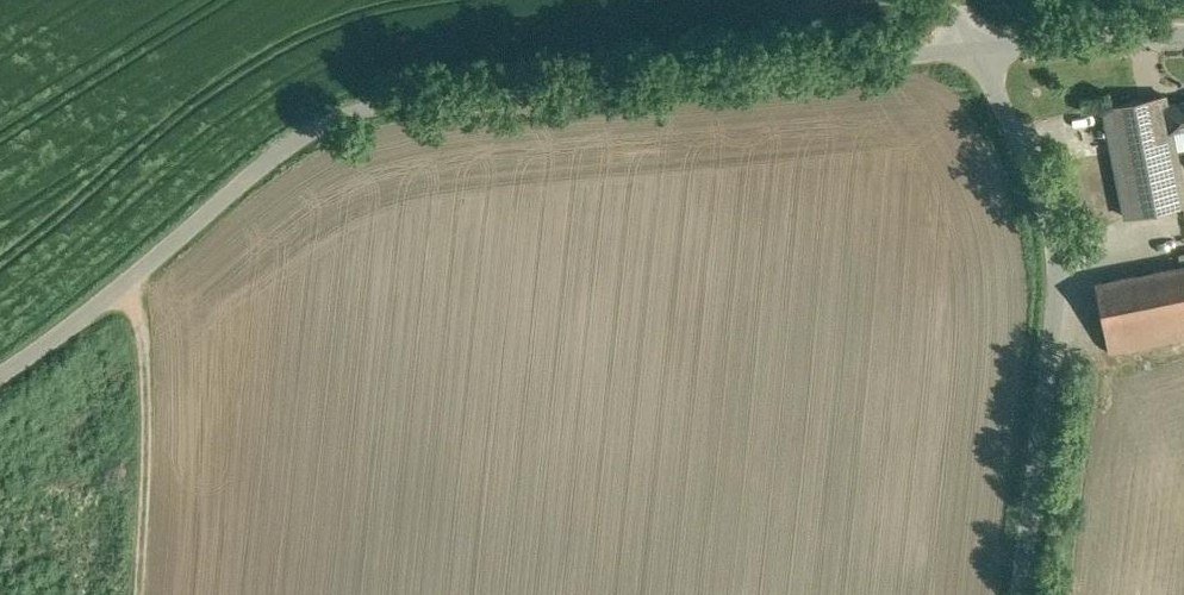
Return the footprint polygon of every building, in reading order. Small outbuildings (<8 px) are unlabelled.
[(1054,113),(1068,165),(1108,160),(1118,220),(1183,210),(1183,170),(1183,164),(1183,94),(1054,113)] [(1093,285),(1119,355),(1183,345),(1183,260),(1093,285)]
